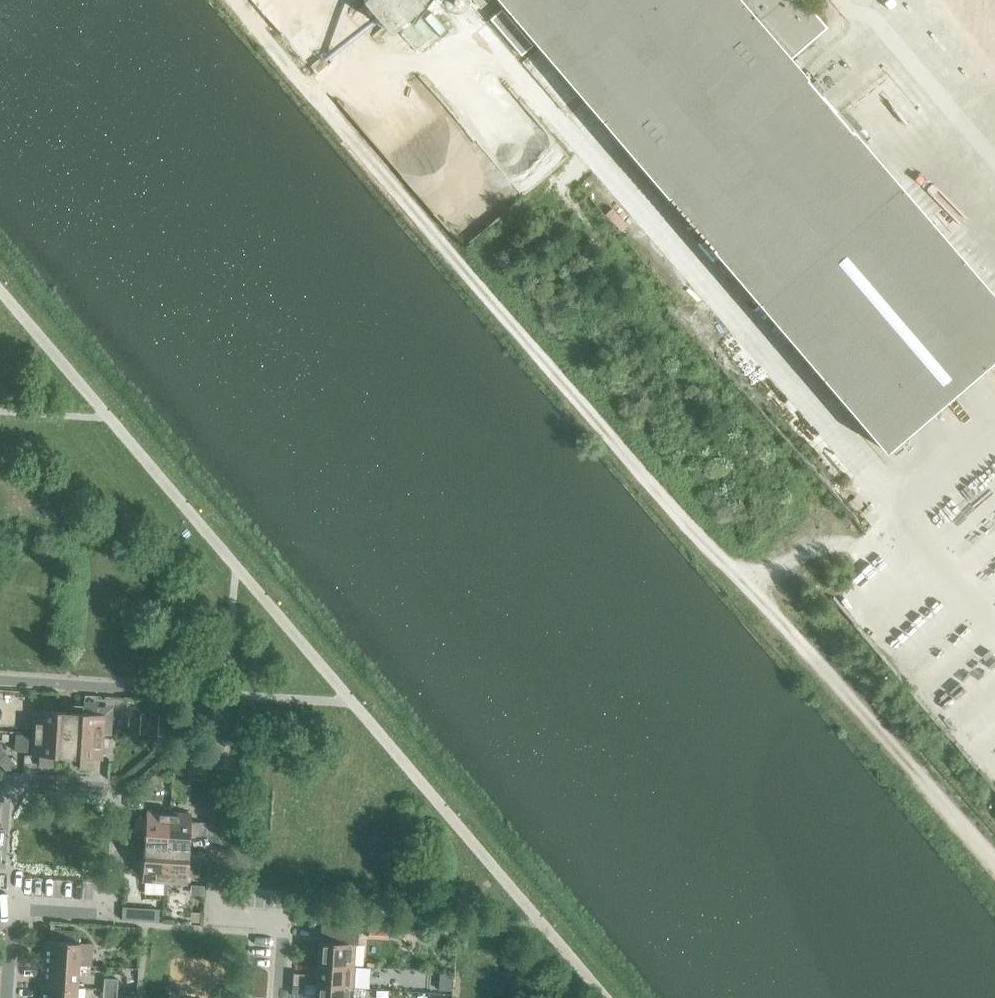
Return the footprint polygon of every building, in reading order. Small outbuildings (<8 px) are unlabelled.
[(389,31),(421,5),(419,3),(422,0),(362,0),(389,31)] [(884,451),(994,356),(994,298),(789,58),(824,27),(801,0),(498,0),(884,451)] [(532,46),(501,9),(489,19),(520,56),(532,46)] [(34,710),(32,733),(67,735),(69,713),(55,712),(56,701),(42,700),(41,711),(34,710)] [(69,713),(67,735),(102,737),(104,715),(96,714),(97,704),(83,703),(83,714),(69,713)] [(140,715),(139,735),(157,736),(158,716),(140,715)] [(52,757),(66,757),(67,735),(32,733),(31,755),(38,756),(38,766),(51,767),(52,757)] [(15,734),(14,751),(26,751),(27,735),(15,734)] [(67,735),(66,757),(79,758),(79,769),(92,769),(93,759),(101,760),(102,737),(67,735)] [(173,761),(173,774),(184,775),(185,761),(173,761)] [(144,832),(143,846),(166,848),(168,813),(146,811),(145,819),(135,818),(134,832),(144,832)] [(168,813),(166,848),(188,849),(189,835),(200,836),(200,822),(190,822),(190,814),(168,813)] [(141,881),(164,883),(166,848),(143,846),(143,860),(132,859),(131,873),(142,874),(141,881)] [(166,848),(164,883),(186,884),(186,876),(197,877),(198,864),(187,863),(188,849),(166,848)] [(122,908),(122,920),(157,922),(158,910),(122,908)] [(318,942),(317,964),(353,966),(354,944),(357,944),(358,928),(320,925),(319,942),(318,942)] [(42,963),(78,965),(90,966),(91,944),(78,943),(79,932),(49,931),(48,941),(43,941),(42,963)] [(42,963),(40,985),(76,987),(78,965),(42,963)] [(317,964),(316,986),(351,988),(353,966),(317,964)] [(251,996),(264,997),(265,972),(252,971),(251,996)] [(292,973),(292,984),(305,985),(306,974),(292,973)] [(439,975),(438,989),(450,990),(451,975),(439,975)] [(103,978),(103,989),(116,990),(117,979),(103,978)] [(305,985),(292,984),(291,995),(304,995),(305,985)] [(39,997),(75,997),(76,987),(40,985),(39,997)] [(315,997),(351,997),(351,988),(316,986),(315,997)] [(103,989),(102,997),(116,997),(116,990),(103,989)]
